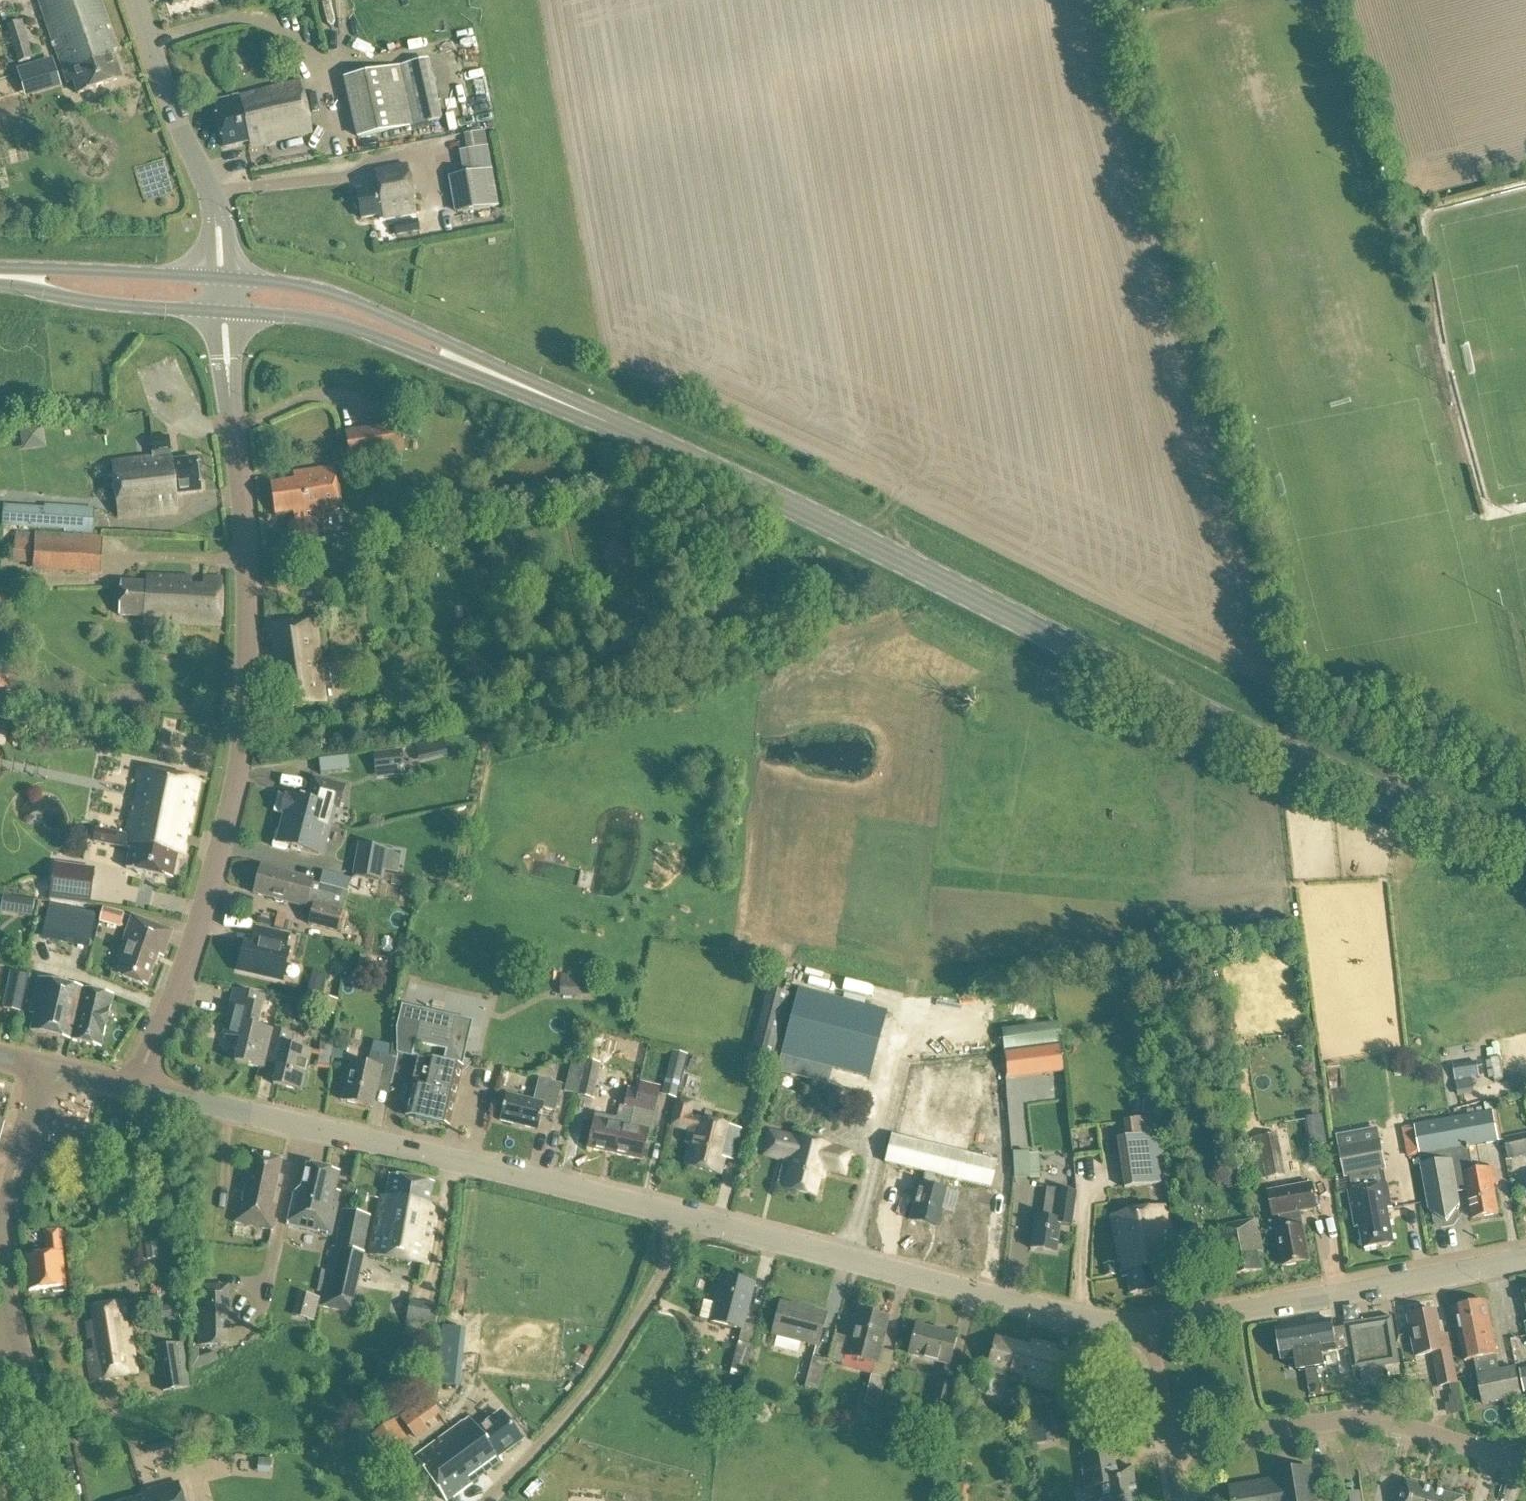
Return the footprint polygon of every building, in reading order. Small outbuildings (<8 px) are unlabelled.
[(38,1),(58,60),(61,69),(67,87),(74,84),(79,98),(122,83),(113,56),(118,53),(99,0),(41,0),(38,1)] [(204,0),(170,0),(172,8),(204,0)] [(18,64),(33,60),(22,23),(6,28),(18,64)] [(427,61),(342,80),(355,140),(440,121),(427,61)] [(45,62),(17,71),(23,91),(51,82),(45,62)] [(301,83),(213,104),(223,150),(248,144),(249,151),(313,136),(301,83)] [(464,136),(467,150),(487,147),(485,132),(464,136)] [(380,221),(417,214),(408,165),(376,171),(378,187),(357,190),(362,218),(379,215),(380,221)] [(498,206),(492,171),(448,179),(455,214),(498,206)] [(394,226),(396,238),(418,233),(416,222),(394,226)] [(51,424),(27,426),(29,449),(52,447),(51,424)] [(398,426),(347,434),(347,439),(351,461),(383,456),(402,453),(398,426)] [(194,460),(172,463),(170,438),(152,440),(154,459),(109,465),(116,519),(175,513),(175,497),(198,494),(194,460)] [(321,509),(335,508),(330,470),(291,476),(291,481),(269,485),(274,515),(290,512),(291,519),(322,515),(321,509)] [(4,505),(3,527),(57,531),(56,533),(92,536),(94,509),(44,505),(44,508),(4,505)] [(35,533),(35,541),(33,571),(99,575),(101,537),(35,533)] [(431,538),(421,539),(423,549),(432,548),(431,538)] [(504,561),(491,562),(492,572),(504,571),(504,561)] [(219,627),(220,582),(202,581),(202,592),(190,591),(190,580),(143,578),(143,585),(119,584),(117,617),(140,619),(141,623),(219,627)] [(312,619),(264,624),(266,645),(270,645),(273,657),(267,659),(269,676),(272,676),(273,688),(279,687),(281,709),(322,705),(319,681),(318,676),(369,670),(368,654),(317,660),(312,619)] [(151,632),(141,631),(140,644),(150,645),(151,632)] [(18,689),(19,657),(0,656),(0,688),(18,689)] [(442,741),(431,744),(435,760),(446,757),(442,741)] [(376,780),(404,776),(401,750),(373,754),(376,780)] [(139,770),(125,835),(95,829),(92,843),(129,851),(126,871),(172,881),(178,856),(184,857),(199,783),(139,770)] [(283,817),(282,821),(298,826),(299,822),(330,830),(336,807),(338,808),(343,789),(312,780),(308,797),(304,796),(303,802),(278,796),(273,814),(283,817)] [(298,826),(282,821),(279,833),(276,832),(272,849),(287,852),(288,849),(318,857),(321,847),(325,848),(330,830),(299,822),(298,826)] [(379,881),(384,851),(360,847),(355,877),(379,881)] [(95,869),(54,863),(48,901),(89,907),(95,869)] [(313,882),(261,869),(255,897),(304,910),(305,908),(312,910),(308,923),(335,931),(337,924),(345,894),(312,885),(313,882)] [(2,899),(0,915),(30,919),(32,904),(2,899)] [(124,915),(103,909),(99,923),(120,929),(124,915)] [(147,988),(153,973),(159,957),(163,959),(172,934),(132,920),(113,975),(147,988)] [(284,951),(288,937),(256,930),(251,954),(243,952),(238,971),(281,981),(288,952),(284,951)] [(312,973),(305,1002),(318,1005),(325,976),(312,973)] [(560,977),(560,995),(591,995),(591,974),(579,974),(579,977),(560,977)] [(102,1049),(113,999),(38,981),(29,1016),(34,1017),(32,1032),(102,1049)] [(25,987),(7,983),(1,1012),(19,1015),(25,987)] [(886,1011),(798,988),(777,1073),(865,1096),(886,1011)] [(234,989),(223,1035),(233,1037),(230,1049),(236,1050),(233,1062),(264,1070),(266,1060),(273,1032),(258,1028),(266,998),(234,989)] [(789,995),(771,991),(755,1055),(772,1059),(789,995)] [(338,1001),(320,997),(317,1013),(335,1017),(338,1001)] [(396,1032),(396,1057),(412,1060),(412,1056),(415,1044),(445,1051),(442,1063),(419,1058),(405,1119),(448,1129),(470,1028),(454,1024),(455,1020),(421,1012),(418,1024),(401,1020),(403,1008),(402,1008),(396,1032)] [(1059,1026),(1001,1033),(1004,1054),(1062,1047),(1059,1026)] [(273,1032),(266,1060),(277,1063),(273,1086),(301,1093),(311,1054),(291,1049),(293,1036),(273,1032)] [(326,1035),(322,1064),(334,1065),(338,1037),(326,1035)] [(374,1046),(373,1054),(390,1058),(392,1050),(374,1046)] [(1059,1049),(1005,1056),(1008,1083),(1063,1076),(1059,1049)] [(672,1053),(661,1096),(675,1099),(686,1056),(672,1053)] [(389,1086),(391,1059),(369,1054),(366,1067),(350,1063),(340,1102),(370,1109),(376,1083),(389,1086)] [(585,1062),(577,1097),(593,1100),(600,1065),(585,1062)] [(1466,1092),(1479,1090),(1477,1073),(1483,1072),(1481,1063),(1462,1065),(1466,1092)] [(539,1079),(533,1105),(507,1099),(501,1124),(540,1133),(545,1110),(557,1112),(563,1085),(539,1079)] [(596,1117),(588,1151),(614,1157),(619,1139),(628,1141),(633,1113),(637,1093),(628,1091),(624,1110),(620,1109),(617,1122),(596,1117)] [(658,1098),(637,1093),(633,1113),(628,1141),(619,1139),(614,1157),(642,1163),(649,1130),(653,1131),(656,1117),(654,1116),(658,1098)] [(734,1157),(739,1132),(687,1121),(690,1107),(677,1104),(672,1129),(687,1133),(684,1146),(689,1148),(684,1169),(719,1177),(722,1161),(734,1157)] [(1459,1193),(1468,1192),(1473,1220),(1499,1216),(1493,1185),(1499,1184),(1496,1168),(1475,1172),(1471,1148),(1501,1142),(1495,1113),(1415,1127),(1430,1212),(1447,1225),(1462,1206),(1459,1193)] [(1125,1123),(1126,1134),(1119,1135),(1126,1189),(1169,1183),(1162,1134),(1161,1134),(1158,1118),(1125,1123)] [(1270,1124),(1250,1128),(1260,1180),(1286,1176),(1279,1134),(1272,1135),(1270,1124)] [(1385,1167),(1380,1144),(1377,1130),(1337,1138),(1338,1142),(1345,1176),(1385,1167)] [(1504,1138),(1509,1162),(1525,1158),(1525,1134),(1504,1138)] [(843,1178),(850,1155),(770,1135),(765,1157),(791,1164),(786,1188),(815,1197),(820,1171),(843,1178)] [(959,1196),(946,1193),(939,1192),(943,1178),(990,1189),(997,1161),(968,1154),(912,1141),(890,1136),(884,1163),(928,1174),(925,1188),(918,1187),(910,1222),(937,1228),(941,1212),(954,1215),(959,1196)] [(1039,1182),(1039,1157),(1030,1157),(1030,1154),(1013,1154),(1013,1182),(1039,1182)] [(273,1205),(281,1162),(253,1157),(244,1204),(239,1204),(235,1225),(271,1232),(277,1206),(273,1205)] [(64,1176),(71,1163),(62,1159),(56,1173),(64,1176)] [(296,1186),(288,1227),(330,1236),(338,1200),(333,1199),(340,1174),(306,1167),(302,1187),(296,1186)] [(426,1267),(437,1213),(429,1206),(433,1185),(391,1178),(387,1197),(380,1197),(369,1257),(426,1267)] [(1298,1212),(1314,1209),(1308,1183),(1297,1186),(1296,1179),(1285,1181),(1286,1188),(1267,1192),(1272,1218),(1277,1217),(1280,1230),(1276,1231),(1284,1266),(1309,1261),(1298,1212)] [(1387,1241),(1392,1240),(1385,1207),(1389,1206),(1384,1181),(1345,1189),(1353,1226),(1356,1225),(1361,1247),(1378,1243),(1380,1245),(1385,1244),(1387,1241)] [(1046,1189),(1044,1204),(1042,1220),(1034,1218),(1029,1250),(1055,1254),(1059,1225),(1073,1227),(1077,1192),(1046,1189)] [(349,1203),(364,1206),(367,1196),(351,1194),(349,1203)] [(1158,1267),(1177,1263),(1166,1208),(1111,1218),(1123,1280),(1128,1279),(1132,1296),(1162,1290),(1158,1267)] [(324,1280),(319,1305),(351,1312),(363,1254),(370,1217),(342,1211),(335,1248),(331,1248),(324,1280)] [(1255,1255),(1263,1253),(1256,1222),(1213,1231),(1220,1268),(1226,1267),(1228,1279),(1259,1273),(1255,1255)] [(1188,1268),(1210,1264),(1203,1231),(1182,1235),(1188,1268)] [(51,1296),(67,1294),(59,1233),(45,1235),(47,1259),(26,1262),(30,1295),(51,1293),(51,1296)] [(156,1243),(145,1245),(147,1260),(158,1259),(156,1243)] [(1104,1266),(1106,1278),(1117,1276),(1115,1264),(1104,1266)] [(698,1320),(708,1322),(708,1323),(740,1332),(752,1285),(720,1277),(713,1305),(703,1302),(698,1320)] [(196,1289),(197,1348),(230,1347),(229,1287),(201,1288),(201,1289),(196,1289)] [(415,1300),(411,1323),(442,1328),(446,1305),(415,1300)] [(155,1310),(157,1322),(179,1319),(177,1302),(166,1304),(166,1308),(155,1310)] [(817,1349),(825,1317),(779,1304),(770,1337),(817,1349)] [(1484,1406),(1521,1399),(1515,1369),(1500,1372),(1486,1304),(1454,1310),(1465,1363),(1474,1361),(1484,1406)] [(92,1383),(137,1376),(127,1305),(88,1309),(90,1329),(85,1330),(86,1343),(91,1342),(93,1354),(88,1355),(92,1383)] [(873,1375),(875,1366),(887,1320),(855,1312),(848,1339),(834,1336),(828,1361),(842,1365),(841,1368),(871,1376),(863,1406),(879,1410),(887,1379),(873,1375)] [(1439,1389),(1457,1386),(1448,1338),(1442,1339),(1437,1314),(1408,1320),(1416,1359),(1432,1356),(1439,1389)] [(1346,1330),(1334,1332),(1337,1352),(1342,1375),(1362,1371),(1363,1387),(1377,1384),(1377,1380),(1400,1376),(1392,1320),(1354,1326),(1345,1327),(1346,1330)] [(1333,1323),(1304,1327),(1310,1370),(1322,1369),(1320,1355),(1337,1352),(1334,1332),(1333,1323)] [(915,1324),(908,1355),(951,1365),(959,1335),(915,1324)] [(459,1388),(466,1330),(443,1327),(438,1359),(433,1358),(430,1384),(459,1388)] [(1304,1327),(1278,1331),(1283,1361),(1298,1359),(1300,1372),(1310,1370),(1304,1327)] [(752,1344),(738,1340),(729,1376),(743,1379),(752,1344)] [(1058,1392),(1067,1359),(1052,1354),(1053,1349),(1030,1343),(1028,1350),(993,1341),(985,1372),(1009,1379),(1010,1376),(1022,1380),(1021,1382),(1058,1392)] [(155,1349),(162,1393),(189,1389),(182,1345),(155,1349)] [(827,1362),(812,1358),(804,1388),(819,1392),(827,1362)] [(1318,1373),(1312,1373),(1306,1374),(1310,1396),(1321,1395),(1318,1373)] [(923,1430),(942,1435),(955,1387),(936,1382),(923,1430)] [(1432,1385),(1415,1388),(1418,1402),(1434,1398),(1432,1385)] [(1453,1417),(1465,1414),(1460,1392),(1452,1393),(1452,1396),(1448,1397),(1453,1417)] [(1007,1393),(1002,1407),(1015,1412),(1020,1398),(1007,1393)] [(436,1398),(418,1412),(428,1425),(445,1411),(436,1398)] [(413,1415),(409,1411),(398,1419),(414,1441),(426,1433),(421,1427),(413,1415)] [(522,1443),(500,1417),(478,1433),(469,1422),(416,1462),(444,1500),(451,1500),(501,1464),(500,1461),(522,1443)] [(1029,1423),(1033,1446),(1056,1441),(1052,1419),(1029,1423)] [(1113,1469),(1110,1451),(1078,1456),(1084,1489),(1099,1487),(1102,1500),(1115,1500),(1135,1498),(1130,1467),(1113,1469)] [(959,1465),(957,1478),(968,1479),(970,1467),(959,1465)] [(1310,1470),(1277,1476),(1278,1481),(1230,1489),(1232,1500),(1316,1500),(1310,1470)] [(1436,1492),(1405,1483),(1400,1500),(1433,1500),(1436,1492)] [(139,1500),(183,1500),(179,1485),(142,1495),(143,1500),(139,1500)] [(1392,1493),(1382,1491),(1380,1500),(1390,1500),(1392,1493)] [(1436,1492),(1433,1500),(1465,1500),(1466,1500),(1436,1492)]
